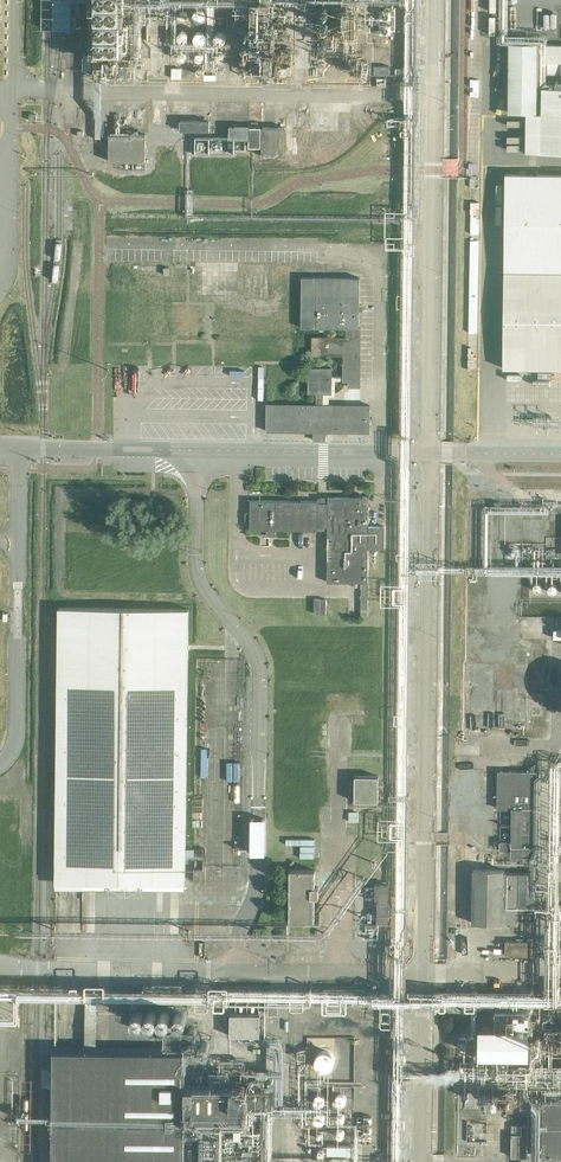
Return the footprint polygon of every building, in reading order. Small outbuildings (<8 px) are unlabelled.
[(59,27),(77,27),(77,0),(59,0),(59,27)] [(151,9),(157,9),(163,8),(168,4),(170,0),(141,0),(142,1),(146,6),(151,9)] [(213,4),(204,0),(202,0),(196,14),(208,19),(213,4)] [(228,35),(230,26),(223,24),(221,33),(228,35)] [(510,112),(517,112),(541,113),(541,152),(560,152),(560,87),(536,87),(536,62),(547,62),(546,74),(560,74),(560,76),(560,45),(537,45),(537,43),(508,43),(508,112),(510,112)] [(178,57),(184,62),(193,50),(187,45),(178,57)] [(86,51),(86,70),(94,70),(94,51),(86,51)] [(129,62),(139,63),(139,52),(130,51),(129,62)] [(282,69),(294,69),(294,59),(282,59),(282,69)] [(174,65),(174,78),(185,78),(185,65),(174,65)] [(170,119),(165,119),(165,133),(176,134),(177,105),(171,105),(170,119)] [(210,127),(210,117),(180,117),(180,127),(210,127)] [(229,139),(245,139),(248,139),(248,147),(260,147),(260,127),(229,127),(229,139)] [(262,127),(262,157),(284,157),(285,127),(262,127)] [(527,129),(513,129),(513,144),(527,144),(527,129)] [(108,161),(145,161),(145,134),(108,134),(108,161)] [(502,368),(560,368),(560,174),(505,174),(502,368)] [(343,355),(343,381),(348,381),(348,387),(359,387),(360,328),(358,328),(359,278),(301,277),(301,328),(346,328),(346,338),(312,337),(312,355),(343,355)] [(369,432),(369,404),(322,405),(322,393),(331,393),(331,368),(308,368),(308,393),(316,393),(316,405),(266,404),(266,431),(313,432),(313,440),(324,440),(324,432),(369,432)] [(368,497),(366,497),(366,496),(362,496),(362,497),(328,497),(318,497),(318,501),(250,500),(249,513),(245,513),(245,521),(249,521),(249,530),(266,530),(266,535),(275,535),(275,530),(327,530),(327,582),(367,582),(367,548),(384,548),(384,526),(367,526),(368,497)] [(479,565),(493,565),(493,505),(533,506),(533,497),(490,497),(489,558),(479,558),(479,565)] [(188,609),(58,607),(55,882),(185,883),(188,609)] [(491,784),(492,767),(477,767),(476,784),(491,784)] [(536,773),(536,771),(498,771),(497,808),(514,808),(514,841),(500,841),(500,849),(511,849),(511,856),(539,856),(540,770),(539,770),(539,773),(536,773)] [(378,776),(354,776),(354,801),(377,801),(378,776)] [(352,808),(351,819),(362,819),(362,808),(352,808)] [(534,897),(535,873),(503,872),(503,869),(472,869),(472,922),(503,923),(503,921),(516,922),(516,905),(518,905),(518,904),(534,904),(534,897)] [(288,922),(314,922),(314,897),(318,897),(318,887),(314,887),(314,870),(289,870),(288,922)] [(380,927),(381,919),(375,919),(375,913),(365,912),(364,926),(380,927)] [(509,937),(509,954),(527,954),(527,937),(509,937)] [(454,985),(454,993),(483,993),(483,984),(454,985)] [(152,1017),(165,994),(154,988),(141,1010),(152,1017)] [(99,996),(89,996),(89,1006),(99,1006),(99,996)] [(315,1009),(312,1019),(326,1024),(329,1013),(315,1009)] [(260,1035),(262,1012),(252,1011),(251,1024),(245,1023),(245,1034),(260,1035)] [(488,1045),(540,1046),(540,1016),(489,1015),(488,1045)] [(340,1067),(339,1042),(321,1043),(321,1067),(340,1067)] [(52,1050),(51,1161),(192,1161),(202,1161),(223,1161),(223,1123),(241,1123),(241,1122),(246,1122),(246,1104),(246,1086),(185,1086),(185,1051),(52,1050)] [(541,1143),(541,1152),(537,1152),(537,1156),(560,1157),(560,1097),(547,1096),(547,1099),(542,1099),(542,1101),(527,1100),(526,1124),(521,1124),(521,1134),(511,1134),(511,1156),(526,1156),(526,1142),(541,1143)] [(360,1154),(360,1140),(333,1139),(332,1152),(360,1154)]
